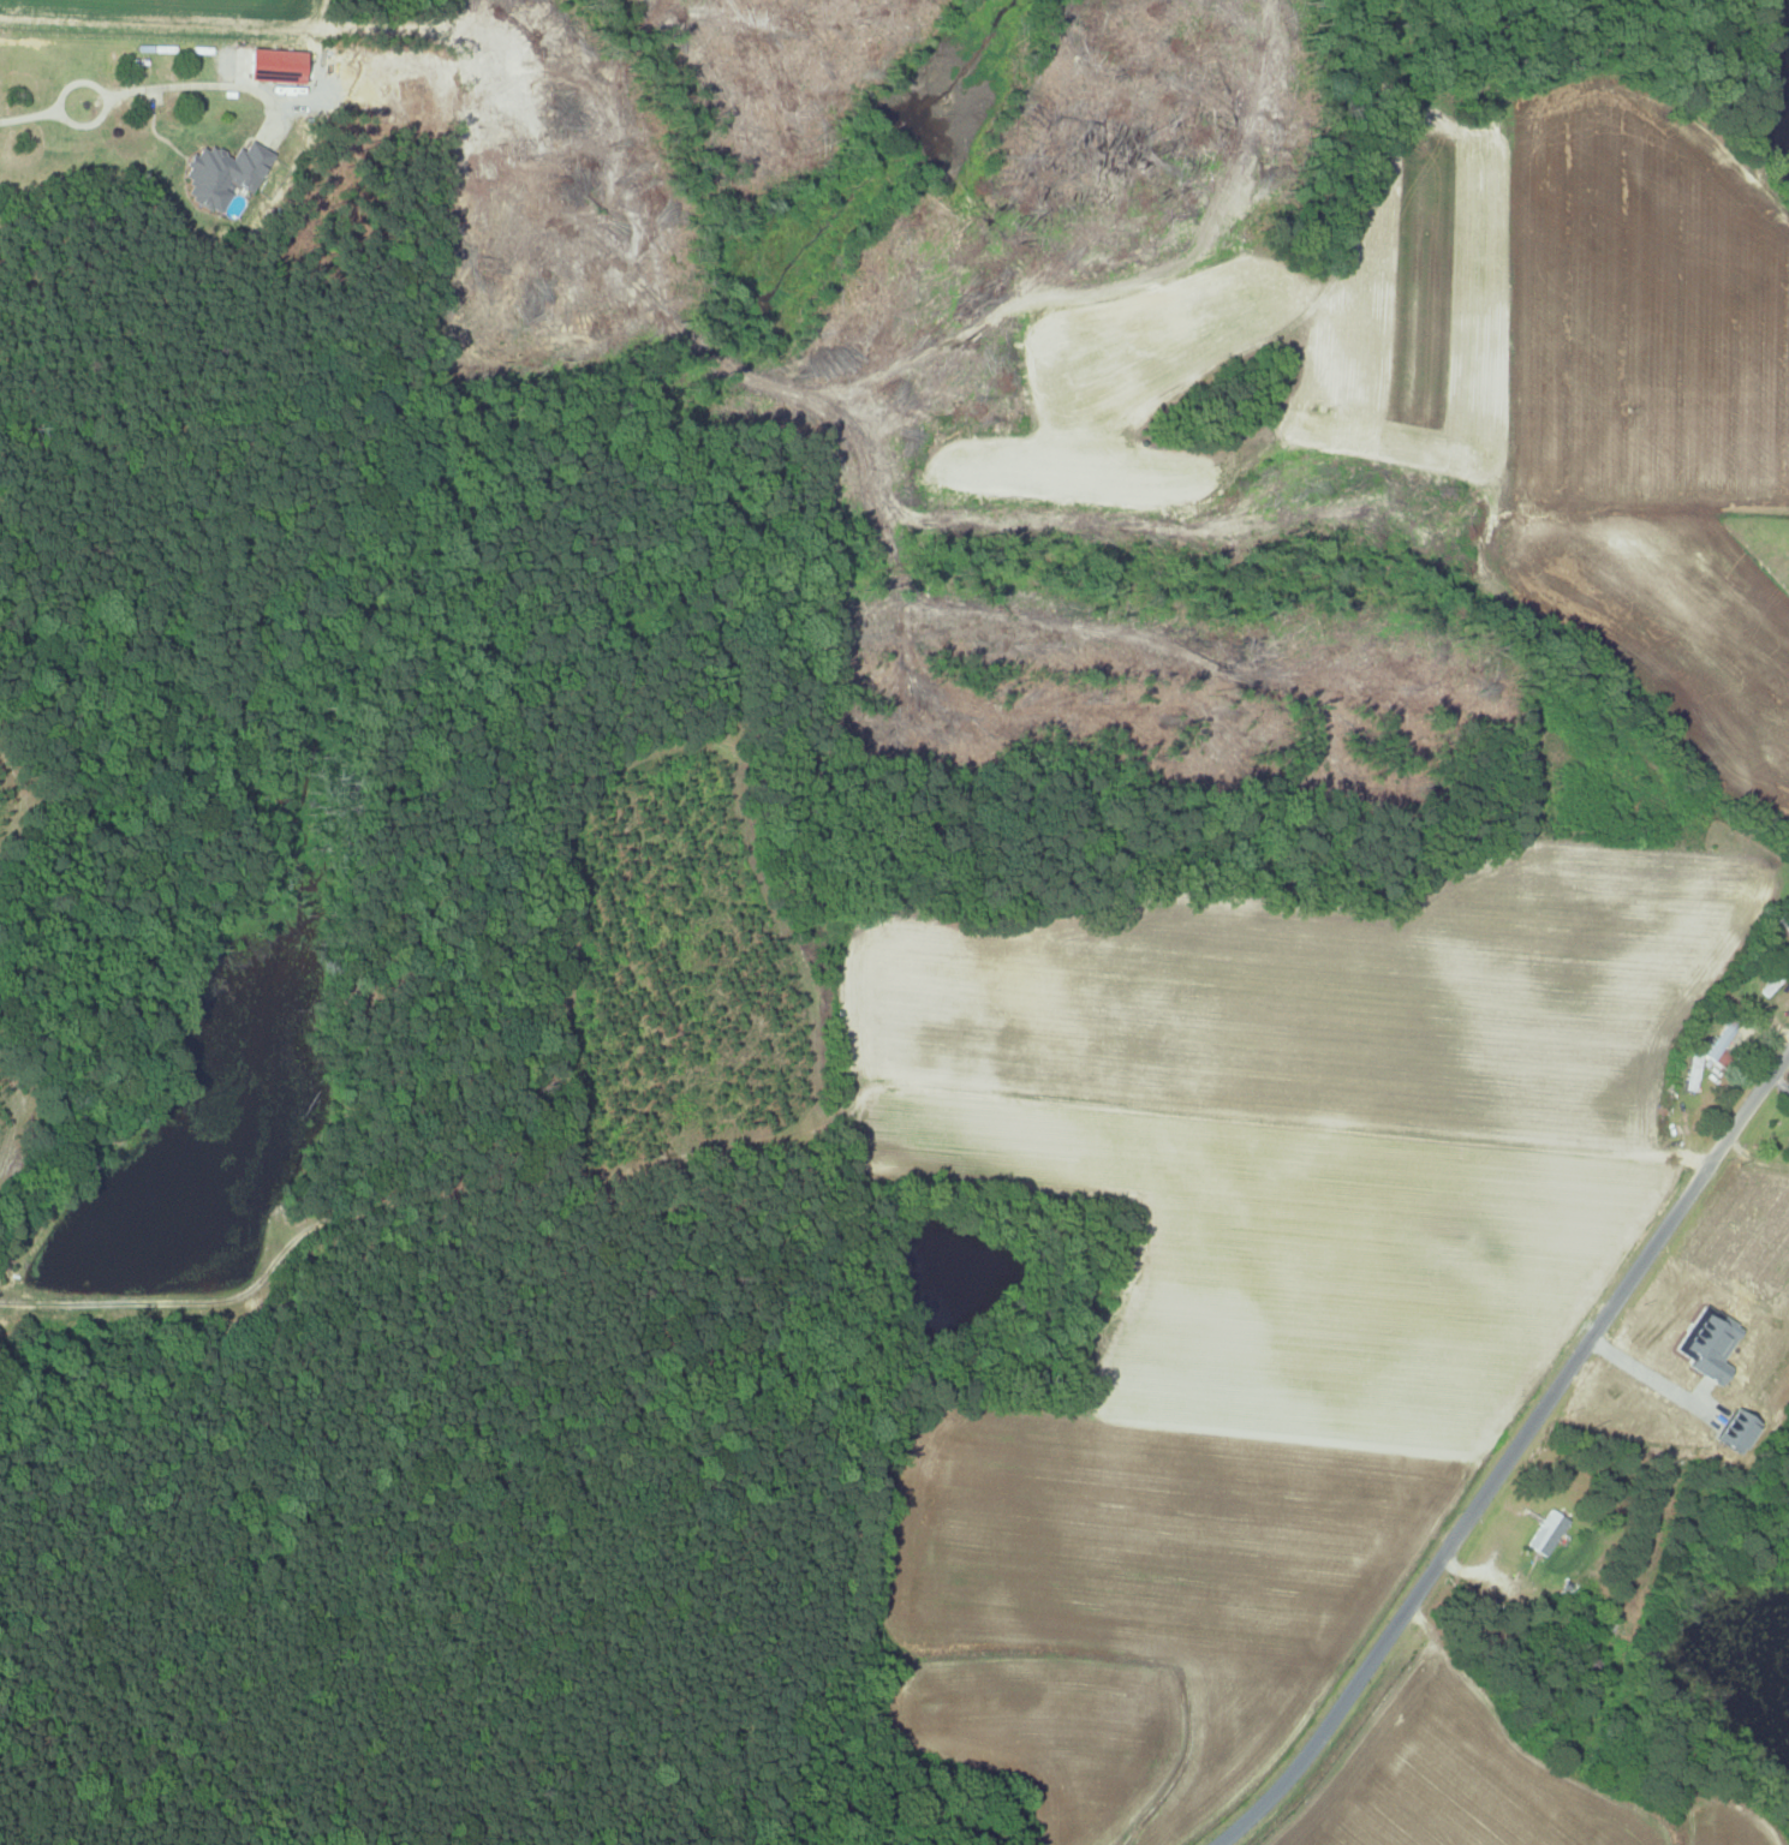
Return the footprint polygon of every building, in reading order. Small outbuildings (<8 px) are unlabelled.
[(244,81),(297,82),(298,50),(245,49),(244,81)] [(269,154),(245,141),(238,153),(231,149),(228,156),(208,145),(206,150),(194,149),(192,161),(180,160),(175,191),(212,211),(217,212),(223,201),(225,183),(230,186),(236,187),(248,193),(269,154)] [(1759,992),(1766,999),(1788,975),(1788,961),(1788,960),(1759,992)] [(1731,1013),(1702,1057),(1712,1065),(1742,1019),(1731,1013)] [(1526,1547),(1546,1557),(1567,1518),(1547,1508),(1526,1547)]
